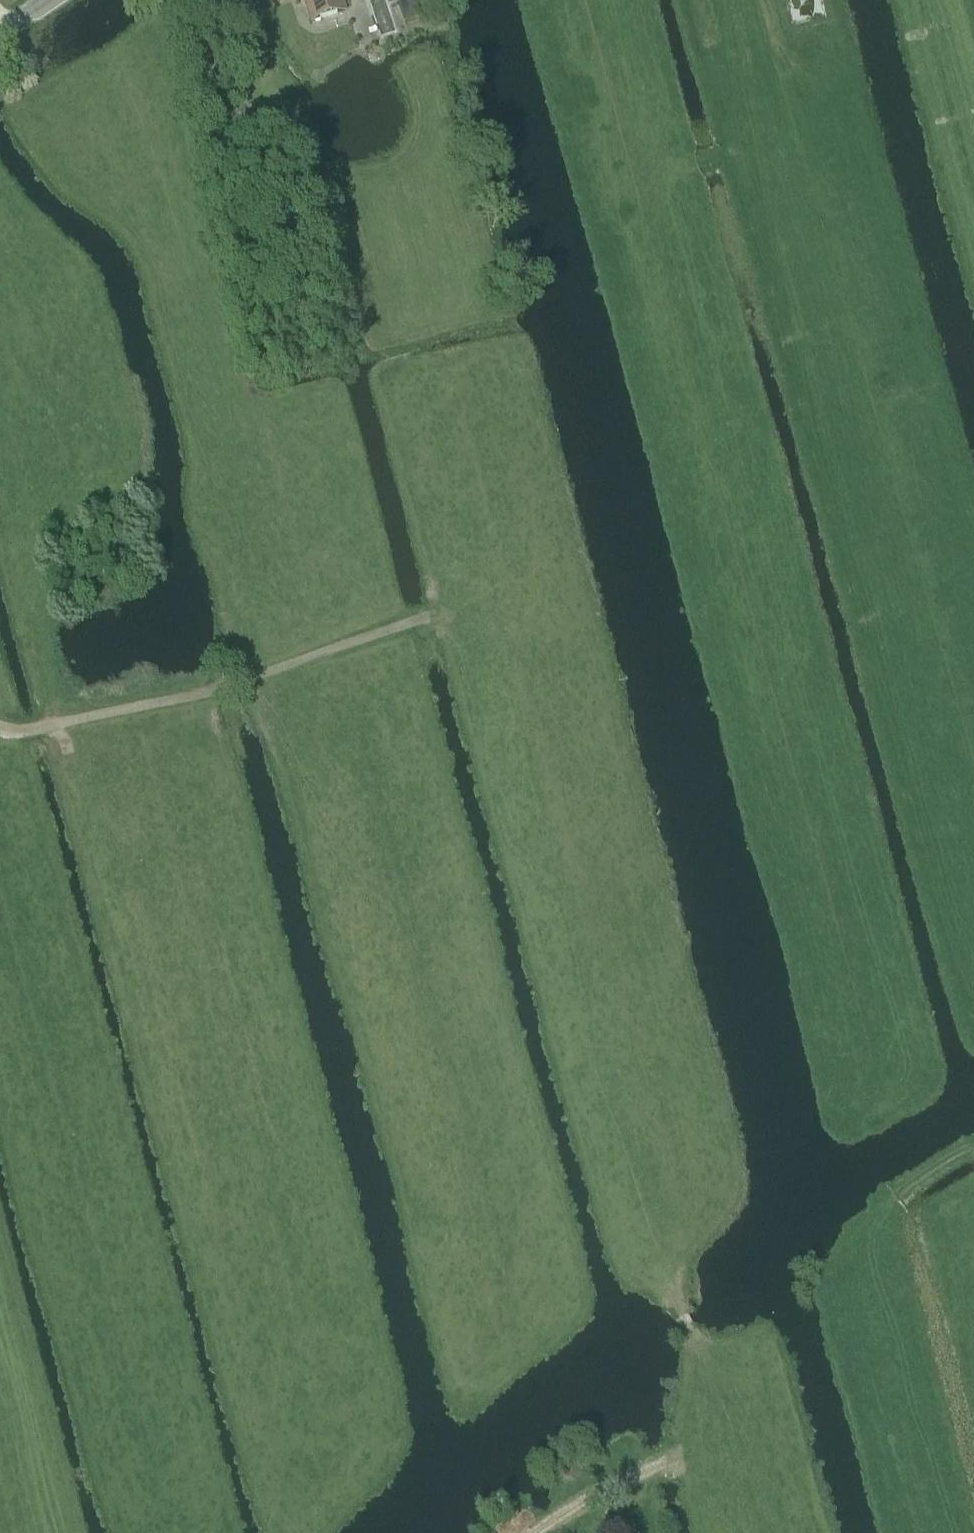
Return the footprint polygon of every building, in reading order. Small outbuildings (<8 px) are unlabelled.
[(313,20),(345,10),(342,0),(306,0),(313,20)] [(406,22),(421,16),(416,0),(398,0),(406,22)]
